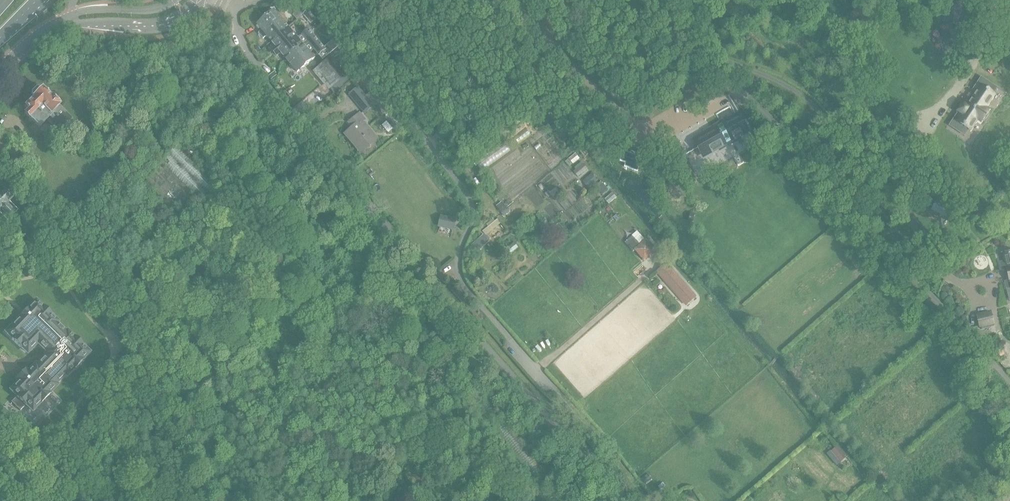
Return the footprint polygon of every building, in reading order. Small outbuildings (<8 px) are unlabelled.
[(295,4),(302,14),(307,10),(299,0),(295,4)] [(274,11),(258,25),(262,30),(259,33),(263,39),(267,36),(276,46),(271,50),(277,57),(281,53),(298,72),(314,58),(310,53),(314,49),(308,41),(303,45),(289,28),(293,24),(287,17),(282,21),(274,11)] [(310,31),(304,36),(308,41),(314,49),(319,55),(326,50),(310,31)] [(348,73),(346,75),(333,59),(322,68),(319,63),(314,68),(318,72),(317,72),(330,88),(334,93),(343,86),(344,87),(353,80),(348,73)] [(956,116),(950,125),(959,130),(960,128),(961,129),(963,126),(970,131),(978,120),(981,123),(989,111),(986,108),(995,95),(993,94),(997,88),(981,78),(974,89),(977,92),(969,104),(970,104),(968,107),(963,104),(957,112),(960,114),(957,117),(956,116)] [(31,124),(33,122),(39,128),(47,121),(53,127),(58,122),(64,128),(72,119),(67,113),(60,106),(51,97),(43,89),(42,90),(39,87),(37,87),(32,92),(32,94),(35,96),(33,98),(34,98),(25,107),(28,110),(25,114),(29,118),(27,120),(31,124)] [(366,114),(374,107),(358,87),(350,95),(366,114)] [(732,119),(696,140),(700,148),(709,143),(715,153),(753,131),(744,115),(733,122),(732,119)] [(362,152),(377,139),(363,122),(365,120),(361,116),(351,124),(355,128),(347,135),(362,152)] [(553,123),(557,128),(563,123),(559,118),(553,123)] [(159,159),(138,179),(185,226),(205,206),(208,209),(223,195),(217,188),(228,177),(202,151),(205,149),(187,131),(173,144),(177,148),(162,163),(159,159)] [(628,144),(624,155),(629,157),(628,160),(643,165),(648,151),(626,143),(626,144),(628,144)] [(589,152),(584,147),(580,151),(584,157),(589,152)] [(589,188),(592,186),(597,181),(593,175),(584,183),(589,188)] [(610,190),(604,182),(602,183),(601,182),(597,186),(599,188),(598,189),(603,196),(610,190)] [(5,189),(0,194),(0,193),(0,214),(7,221),(18,211),(9,202),(13,197),(5,189)] [(502,202),(496,207),(502,214),(508,210),(502,202)] [(937,202),(932,211),(945,217),(947,213),(948,214),(951,209),(937,202)] [(438,228),(454,232),(457,220),(441,216),(438,228)] [(498,219),(481,232),(484,235),(501,222),(498,219)] [(656,252),(646,240),(639,232),(628,242),(635,250),(645,262),(656,252)] [(374,236),(368,240),(373,247),(379,242),(374,236)] [(519,248),(515,243),(505,251),(509,256),(519,248)] [(468,262),(478,253),(473,248),(465,255),(468,262)] [(1000,263),(1002,270),(1006,269),(1009,281),(1005,282),(1007,290),(1009,289),(1009,252),(1008,253),(1008,254),(1004,256),(1006,262),(1000,263)] [(365,264),(376,278),(378,280),(380,279),(378,277),(380,276),(374,269),(369,261),(365,264)] [(667,264),(658,272),(687,305),(696,297),(667,264)] [(45,352),(43,355),(44,356),(37,363),(36,362),(28,370),(26,368),(24,369),(25,370),(16,379),(16,378),(14,380),(16,382),(8,390),(16,398),(17,397),(25,405),(25,406),(33,414),(42,404),(41,403),(50,394),(50,395),(60,385),(59,384),(65,377),(67,378),(75,370),(75,369),(83,360),(84,361),(92,352),(84,345),(75,337),(75,336),(68,329),(66,330),(59,323),(61,322),(53,314),(52,315),(43,306),(44,306),(36,298),(27,308),(28,308),(19,317),(18,316),(3,332),(11,340),(12,339),(20,348),(28,356),(38,345),(45,352)] [(991,313),(977,316),(980,327),(993,324),(991,313)] [(258,427),(266,435),(273,430),(266,421),(258,427)] [(841,461),(846,457),(847,456),(839,447),(833,452),(841,461)]
